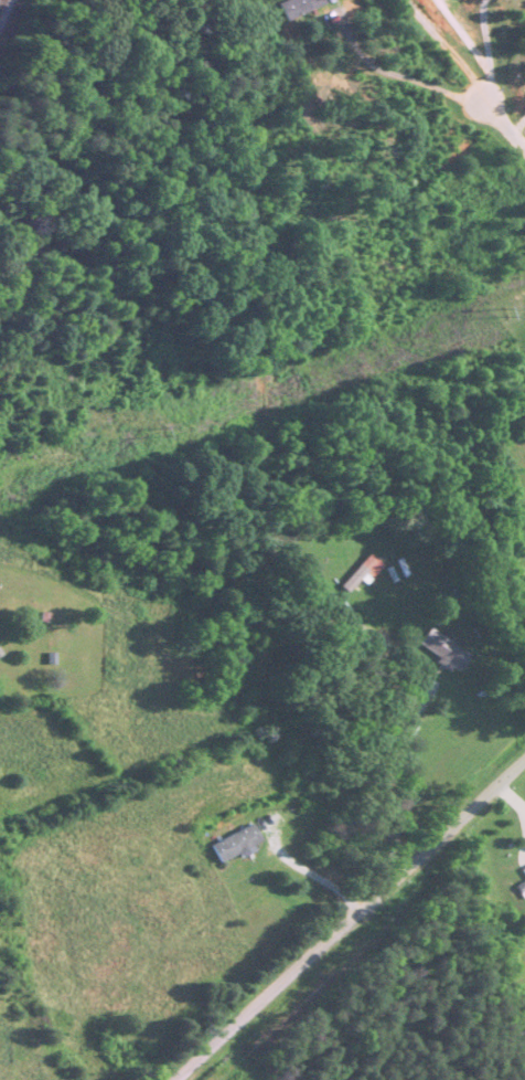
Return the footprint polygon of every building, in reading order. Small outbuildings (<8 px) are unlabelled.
[(285,21),(324,5),(322,0),(286,0),(278,3),(285,21)] [(340,585),(350,595),(380,566),(370,556),(340,585)] [(469,658),(431,628),(418,645),(456,675),(469,658)] [(219,865),(261,843),(252,826),(210,847),(219,865)]
